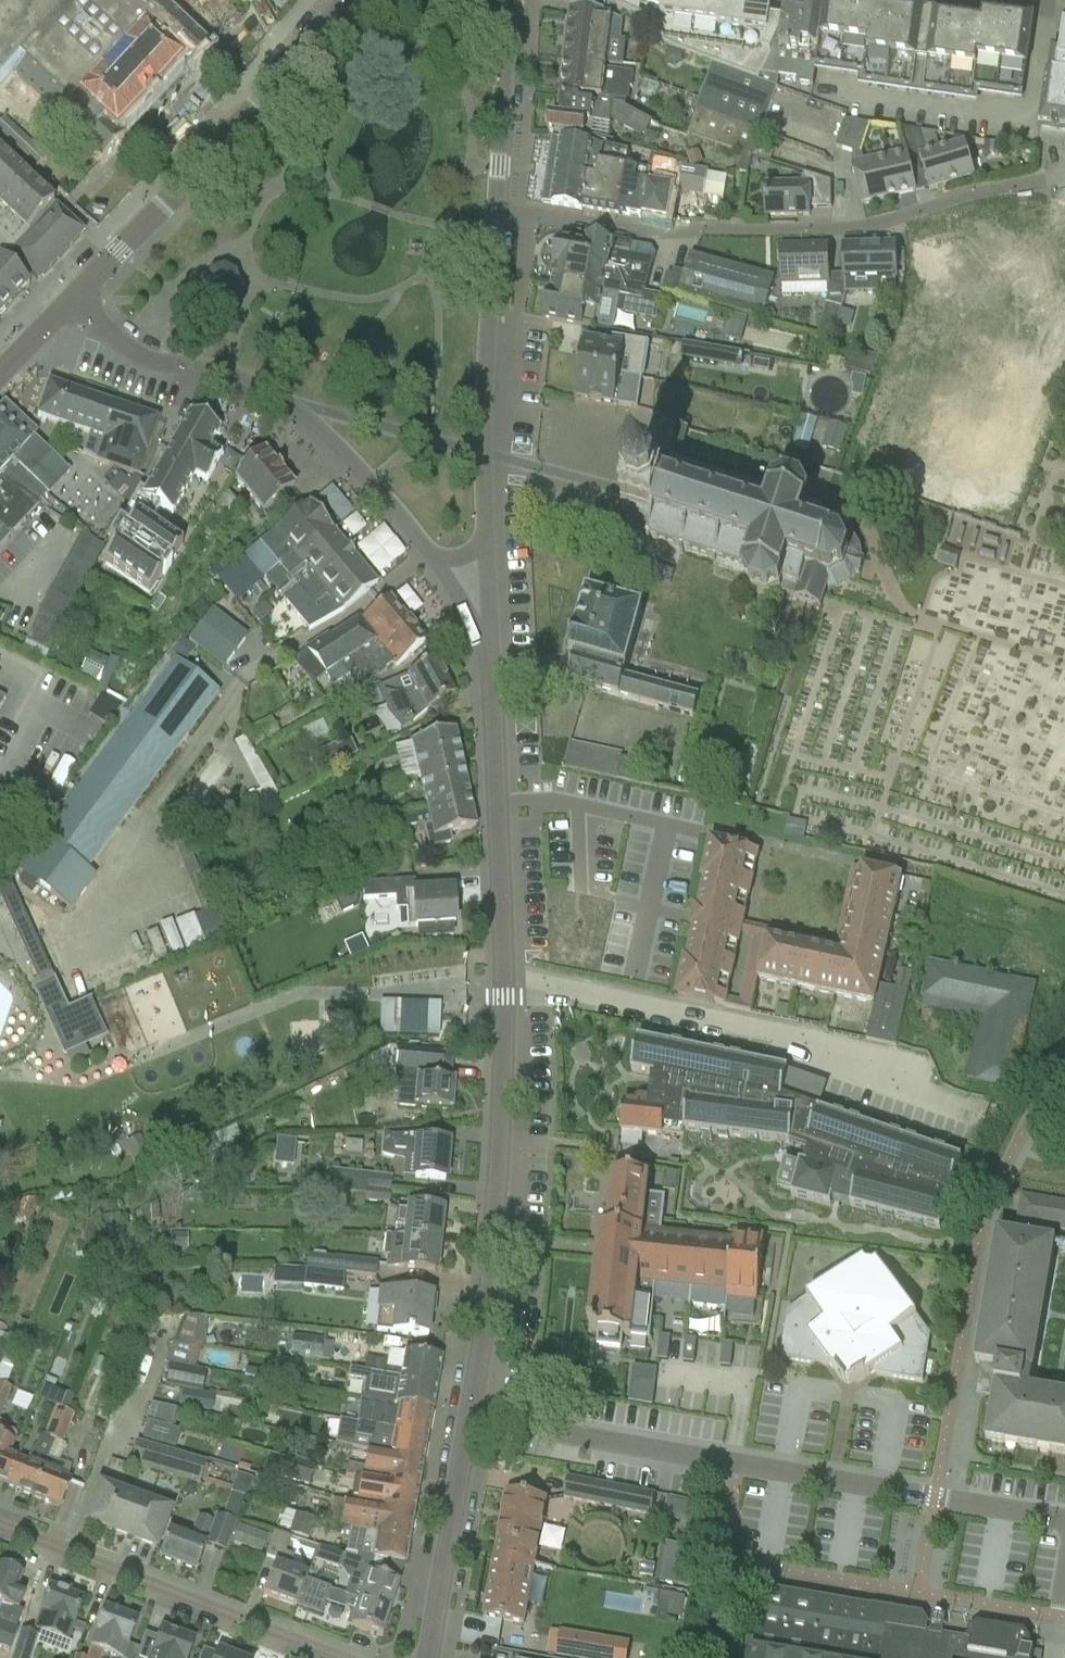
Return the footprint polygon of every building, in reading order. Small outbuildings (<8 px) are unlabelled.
[(17,65),(22,70),(11,81),(100,165),(123,141),(116,136),(180,67),(187,73),(209,49),(156,0),(0,0),(0,83),(17,65)] [(615,8),(640,20),(656,28),(662,41),(664,45),(679,53),(690,57),(698,0),(619,0),(616,7),(615,8)] [(690,57),(711,65),(714,66),(723,0),(698,0),(690,57)] [(714,66),(738,74),(748,0),(723,0),(714,66)] [(762,75),(781,36),(785,9),(784,9),(783,12),(772,10),(774,0),(748,0),(738,74),(758,82),(760,78),(761,78),(762,75)] [(762,75),(778,78),(797,80),(796,85),(812,87),(813,87),(815,73),(816,69),(826,0),(809,0),(808,2),(806,14),(798,13),(798,10),(785,8),(785,9),(781,36),(762,75)] [(816,69),(863,75),(873,0),(826,0),(816,69)] [(862,84),(917,92),(930,6),(925,6),(925,5),(923,5),(920,5),(919,8),(919,11),(913,10),(900,8),(898,8),(885,6),(879,5),(879,2),(879,0),(873,0),(863,75),(862,84)] [(930,6),(917,92),(973,100),(974,91),(986,12),(981,11),(980,16),(979,20),(973,19),(973,18),(960,17),(958,16),(945,14),(945,15),(939,14),(939,11),(940,8),(936,7),(935,7),(930,6)] [(620,41),(622,22),(609,17),(601,16),(602,12),(571,9),(564,65),(605,70),(605,65),(608,39),(620,41)] [(986,12),(974,91),(1022,98),(1033,18),(1031,18),(1009,15),(1007,15),(999,14),(999,13),(997,13),(986,12)] [(1040,127),(1064,130),(1064,23),(1061,53),(1052,51),(1048,77),(1047,77),(1040,127)] [(633,74),(605,70),(564,65),(563,74),(560,77),(559,83),(562,87),(561,94),(599,98),(626,102),(628,102),(629,88),(632,88),(633,74)] [(761,133),(777,89),(776,88),(758,82),(738,74),(714,66),(711,65),(694,109),(761,133)] [(598,107),(580,105),(581,100),(560,98),(558,118),(550,117),(548,134),(591,139),(593,123),(609,125),(610,119),(616,120),(616,122),(641,137),(649,123),(625,109),(626,102),(599,98),(598,107)] [(802,105),(802,118),(784,117),(783,140),(826,142),(828,106),(802,105)] [(769,163),(775,149),(757,143),(761,133),(694,109),(685,135),(687,136),(686,137),(769,163)] [(44,160),(3,121),(0,124),(0,136),(35,169),(44,160)] [(863,162),(861,156),(859,155),(869,125),(844,122),(835,148),(853,154),(851,160),(861,205),(915,193),(904,153),(863,162)] [(926,155),(920,133),(898,130),(904,153),(915,193),(915,192),(928,189),(929,191),(975,178),(965,144),(926,155)] [(561,141),(552,140),(542,204),(551,206),(581,211),(582,209),(617,215),(629,154),(601,147),(561,141)] [(698,150),(687,155),(691,167),(703,163),(698,150)] [(649,185),(652,171),(627,167),(630,155),(629,154),(617,215),(642,219),(642,217),(648,185),(649,185)] [(3,316),(4,316),(5,315),(4,314),(5,312),(5,310),(14,300),(17,300),(18,299),(19,300),(20,298),(28,289),(24,285),(32,277),(38,283),(82,235),(51,205),(52,204),(0,155),(0,319),(3,316)] [(666,221),(676,165),(654,161),(652,171),(649,185),(648,185),(642,217),(666,221)] [(723,200),(726,178),(707,174),(707,172),(681,168),(677,192),(723,200)] [(765,217),(809,217),(809,209),(831,209),(831,187),(831,182),(803,174),(800,183),(764,184),(765,195),(765,217)] [(557,243),(553,267),(558,268),(554,288),(600,296),(618,299),(619,299),(641,303),(644,295),(656,256),(652,249),(635,246),(631,245),(589,237),(589,238),(587,249),(557,243)] [(920,243),(922,272),(961,269),(959,241),(920,243)] [(1015,281),(1044,283),(1047,249),(1000,245),(997,284),(1014,285),(1015,281)] [(895,248),(844,249),(845,273),(845,281),(845,293),(895,293),(895,290),(895,248)] [(827,249),(781,250),(782,272),(782,285),(782,297),(801,297),(801,285),(828,284),(827,273),(827,249)] [(774,279),(690,256),(685,274),(673,271),(671,276),(666,275),(662,293),(762,321),(774,279)] [(210,273),(203,284),(207,299),(220,306),(232,303),(239,291),(236,276),(222,269),(210,273)] [(548,295),(544,319),(551,320),(565,323),(594,328),(613,332),(616,316),(616,313),(619,299),(618,299),(600,296),(554,288),(553,296),(548,295)] [(952,294),(935,294),(936,325),(953,325),(952,294)] [(619,299),(616,313),(655,320),(659,297),(644,295),(641,303),(619,299)] [(832,339),(841,307),(825,303),(816,335),(832,339)] [(741,342),(747,321),(734,318),(728,339),(741,342)] [(582,352),(579,370),(619,376),(642,380),(642,378),(647,344),(648,345),(648,343),(611,337),(610,345),(592,342),(584,341),(582,352)] [(683,344),(680,359),(717,365),(719,352),(719,350),(683,344)] [(576,388),(575,399),(583,400),(596,402),(634,408),(637,409),(638,408),(634,407),(638,380),(642,381),(642,380),(619,376),(579,370),(576,388)] [(852,376),(850,384),(852,389),(851,397),(862,399),(866,379),(852,376)] [(38,415),(37,418),(39,419),(39,418),(41,419),(79,432),(82,433),(90,435),(105,440),(116,407),(108,405),(51,385),(48,384),(47,386),(48,386),(38,415)] [(669,405),(691,411),(695,393),(673,388),(669,405)] [(83,453),(82,455),(96,463),(108,467),(138,477),(145,455),(146,455),(147,452),(146,452),(156,424),(157,424),(157,421),(155,420),(155,421),(116,407),(105,440),(90,435),(84,453),(83,453)] [(139,490),(98,560),(147,597),(160,578),(161,576),(163,577),(170,567),(168,566),(181,547),(150,525),(149,524),(159,509),(171,516),(182,496),(194,476),(206,483),(221,457),(209,450),(219,431),(216,429),(218,426),(195,413),(193,416),(189,414),(144,493),(139,490)] [(47,494),(68,472),(32,438),(29,442),(0,415),(0,451),(47,494)] [(796,433),(792,449),(807,453),(812,437),(817,421),(801,416),(796,433)] [(840,454),(848,428),(830,423),(827,432),(822,449),(840,454)] [(675,468),(687,431),(671,426),(659,463),(656,462),(651,480),(634,475),(622,510),(639,515),(633,533),(634,534),(625,560),(632,562),(641,536),(644,537),(643,538),(648,540),(646,545),(649,546),(651,540),(681,551),(680,556),(682,557),(684,552),(714,562),(712,567),(716,568),(718,563),(747,573),(741,591),(766,599),(770,589),(796,598),(795,601),(820,610),(826,591),(836,590),(836,592),(838,591),(838,589),(849,584),(850,586),(852,585),(850,583),(855,577),(859,578),(865,561),(861,559),(861,552),(863,551),(862,549),(860,550),(855,540),(856,539),(855,537),(853,538),(851,535),(853,530),(847,528),(848,525),(824,517),(824,516),(808,510),(813,493),(788,485),(785,494),(775,491),(778,483),(736,470),(731,486),(708,479),(710,475),(707,474),(706,478),(675,468)] [(47,494),(0,451),(0,481),(38,505),(47,494)] [(262,514),(277,501),(294,487),(264,452),(232,479),(262,514)] [(59,504),(82,482),(73,473),(50,495),(59,504)] [(11,534),(12,534),(38,506),(38,505),(0,481),(0,523),(11,534)] [(215,535),(235,505),(224,492),(201,526),(215,535)] [(308,504),(245,557),(264,580),(266,578),(278,568),(290,581),(306,568),(299,561),(333,534),(331,531),(332,531),(330,529),(330,530),(311,507),(310,506),(308,504)] [(11,536),(12,534),(11,534),(0,523),(0,547),(11,536)] [(96,559),(102,547),(80,533),(73,547),(96,559)] [(297,589),(282,601),(308,631),(343,611),(343,612),(376,586),(376,585),(352,557),(352,556),(346,549),(333,534),(299,561),(306,568),(290,581),(297,589)] [(90,570),(96,559),(73,547),(67,558),(90,570)] [(954,570),(959,555),(941,549),(936,565),(954,570)] [(245,557),(225,574),(244,596),(264,580),(245,557)] [(84,581),(90,570),(67,558),(61,570),(84,581)] [(570,637),(567,650),(569,656),(576,657),(568,683),(589,689),(692,718),(697,698),(624,677),(643,610),(624,605),(625,601),(635,572),(670,584),(673,573),(639,562),(638,564),(632,562),(625,560),(616,586),(592,579),(577,634),(575,634),(570,637)] [(278,568),(266,578),(277,592),(290,581),(278,568)] [(79,593),(84,581),(61,570),(55,581),(79,593)] [(72,606),(79,593),(55,581),(49,593),(71,606),(72,606)] [(49,593),(43,605),(66,616),(71,606),(49,593)] [(328,635),(304,651),(319,668),(326,675),(339,666),(346,677),(354,672),(361,682),(373,677),(365,665),(376,658),(386,670),(394,664),(397,667),(408,657),(424,643),(425,643),(413,629),(416,627),(410,620),(407,622),(393,605),(391,603),(388,599),(360,622),(359,620),(331,638),(328,635)] [(43,605),(37,617),(60,628),(66,616),(43,605)] [(198,629),(188,643),(195,649),(223,669),(246,638),(211,612),(198,629)] [(37,617),(31,630),(54,641),(60,628),(37,617)] [(24,643),(48,654),(54,641),(31,630),(24,643)] [(181,641),(171,654),(184,664),(194,650),(181,641)] [(79,675),(109,687),(119,662),(90,650),(79,675)] [(375,690),(358,696),(364,710),(381,704),(382,706),(384,705),(392,701),(394,712),(407,728),(426,711),(435,706),(454,695),(435,660),(416,671),(407,676),(407,677),(395,682),(375,692),(375,690)] [(44,840),(20,873),(73,911),(96,879),(88,873),(204,712),(217,694),(173,662),(159,681),(44,840)] [(339,666),(326,675),(333,686),(346,677),(339,666)] [(322,722),(304,729),(309,743),(328,735),(322,722)] [(433,736),(412,740),(413,745),(419,774),(432,771),(431,765),(460,758),(454,731),(433,736)] [(334,747),(308,759),(316,775),(341,763),(334,747)] [(432,771),(419,774),(420,777),(427,810),(469,801),(460,758),(431,765),(432,771)] [(620,758),(615,780),(641,785),(646,764),(620,758)] [(271,785),(247,798),(253,809),(277,797),(271,785)] [(475,829),(469,801),(427,810),(402,815),(405,830),(422,827),(427,851),(451,846),(449,835),(475,829)] [(2,854),(9,842),(0,837),(0,853),(2,854)] [(678,993),(677,996),(677,997),(678,997),(678,998),(681,998),(682,998),(710,1004),(710,1005),(713,1005),(714,1005),(714,1004),(714,1005),(725,1007),(727,999),(727,996),(717,994),(720,979),(731,981),(735,961),(724,959),(728,944),(738,946),(739,941),(741,935),(743,925),(745,914),(735,912),(738,897),(749,899),(753,879),(742,877),(746,862),(756,864),(759,853),(749,851),(748,851),(747,850),(746,850),(747,850),(744,849),(743,849),(716,843),(715,843),(713,842),(712,842),(712,843),(711,842),(711,843),(710,843),(710,846),(704,875),(704,876),(703,876),(703,878),(703,879),(703,880),(704,880),(706,880),(701,901),(699,911),(696,910),(696,911),(695,913),(695,914),(696,914),(696,915),(696,916),(697,916),(701,917),(700,925),(695,924),(694,924),(694,925),(694,924),(694,925),(693,925),(693,926),(692,926),(692,928),(692,929),(695,930),(693,940),(688,960),(686,960),(685,960),(685,961),(684,963),(684,964),(678,992),(678,993)] [(414,868),(424,868),(425,859),(416,853),(411,855),(414,868)] [(862,869),(845,948),(879,955),(885,956),(902,878),(862,869)] [(0,882),(0,900),(24,952),(37,946),(7,879),(0,882)] [(401,898),(394,898),(395,910),(406,910),(414,909),(415,927),(417,927),(417,937),(452,935),(451,925),(454,925),(453,898),(452,890),(443,891),(421,892),(415,892),(414,880),(400,881),(401,898)] [(371,882),(363,886),(364,900),(394,898),(401,898),(400,881),(371,882)] [(341,912),(357,905),(356,892),(337,901),(341,912)] [(192,917),(174,924),(186,951),(203,944),(192,917)] [(725,1007),(725,1008),(751,1014),(751,1013),(758,979),(766,940),(754,937),(753,938),(754,938),(740,1002),(727,999),(725,1007)] [(766,940),(758,979),(873,1005),(874,1005),(876,993),(883,965),(877,964),(879,955),(845,948),(843,956),(766,940)] [(37,946),(24,952),(26,958),(28,962),(37,981),(50,975),(37,946)] [(1011,1090),(1034,986),(1013,981),(931,965),(924,999),(990,1013),(975,1082),(1011,1090)] [(900,973),(896,989),(907,991),(911,975),(900,973)] [(896,990),(884,1044),(896,1047),(908,992),(896,990)] [(873,1005),(866,1040),(878,1043),(888,996),(876,993),(874,1005),(873,1005)] [(67,1010),(65,1004),(50,1010),(60,1032),(55,1035),(63,1052),(83,1043),(79,1036),(99,1026),(91,1008),(89,1009),(86,1003),(91,1000),(90,999),(67,1010)] [(438,1038),(439,1005),(392,1003),(391,1036),(438,1038)] [(621,1124),(620,1131),(662,1135),(664,1122),(684,1124),(683,1131),(701,1133),(700,1136),(711,1138),(712,1135),(718,1136),(717,1138),(728,1140),(728,1137),(747,1139),(747,1142),(758,1144),(758,1141),(790,1145),(808,1151),(804,1164),(800,1163),(791,1197),(831,1207),(832,1201),(850,1206),(850,1207),(867,1211),(866,1214),(877,1216),(878,1214),(883,1215),(883,1218),(893,1221),(894,1218),(912,1223),(912,1226),(922,1229),(923,1226),(940,1230),(948,1199),(955,1201),(956,1202),(965,1178),(963,1178),(956,1176),(962,1159),(945,1154),(946,1151),(936,1148),(935,1150),(917,1144),(918,1141),(907,1138),(906,1140),(901,1138),(902,1136),(891,1132),(890,1135),(860,1124),(861,1122),(851,1118),(850,1121),(844,1119),(845,1116),(834,1113),(834,1115),(818,1110),(823,1094),(786,1081),(788,1070),(741,1060),(742,1058),(731,1055),(730,1058),(725,1057),(725,1054),(714,1052),(714,1055),(683,1048),(683,1046),(672,1043),(672,1046),(638,1039),(631,1072),(653,1077),(650,1100),(632,1098),(633,1094),(632,1094),(631,1105),(623,1104),(622,1110),(621,1110),(618,1112),(617,1121),(619,1124),(621,1124)] [(376,1073),(395,1072),(394,1051),(375,1052),(376,1073)] [(376,1077),(375,1090),(399,1092),(397,1107),(415,1108),(428,1110),(450,1112),(453,1083),(449,1083),(452,1055),(413,1052),(412,1064),(396,1062),(394,1078),(376,1077)] [(292,1100),(280,1105),(285,1116),(297,1111),(292,1100)] [(234,1127),(214,1137),(214,1138),(219,1148),(240,1139),(234,1127)] [(383,1149),(382,1155),(393,1158),(394,1152),(416,1158),(414,1178),(415,1179),(423,1179),(444,1181),(448,1143),(426,1142),(427,1130),(384,1132),(382,1149),(383,1149)] [(294,1169),(296,1139),(277,1138),(275,1168),(294,1169)] [(196,1147),(185,1152),(189,1163),(200,1158),(196,1147)] [(145,1149),(129,1157),(135,1168),(151,1160),(145,1149)] [(154,1166),(141,1172),(149,1189),(162,1182),(154,1166)] [(390,1192),(391,1179),(330,1172),(329,1181),(328,1192),(351,1194),(364,1196),(365,1196),(366,1190),(390,1192)] [(666,1172),(665,1183),(676,1185),(678,1174),(666,1172)] [(650,1339),(655,1285),(655,1284),(660,1234),(661,1234),(665,1198),(645,1196),(648,1178),(637,1176),(615,1174),(609,1229),(601,1228),(590,1333),(598,1334),(597,1346),(621,1349),(622,1336),(650,1339)] [(319,1180),(318,1191),(328,1192),(329,1181),(319,1180)] [(389,1204),(390,1192),(366,1190),(365,1196),(364,1196),(364,1202),(389,1204)] [(182,1191),(181,1201),(194,1202),(194,1191),(182,1191)] [(351,1194),(349,1208),(363,1209),(364,1202),(364,1196),(351,1194)] [(1021,1196),(1017,1223),(1064,1231),(1064,1204),(1021,1196)] [(17,1203),(11,1217),(28,1224),(34,1210),(37,1200),(17,1203)] [(438,1242),(442,1211),(409,1207),(409,1212),(398,1211),(395,1237),(438,1242)] [(118,1219),(104,1221),(107,1242),(121,1240),(118,1219)] [(660,1234),(655,1284),(663,1285),(692,1288),(697,1238),(661,1234),(660,1234)] [(1041,1275),(1047,1242),(1005,1234),(1003,1249),(995,1248),(992,1267),(999,1268),(999,1267),(1041,1275)] [(435,1272),(438,1242),(395,1237),(385,1235),(383,1257),(388,1258),(387,1267),(435,1272)] [(726,1309),(725,1316),(754,1319),(756,1302),(757,1302),(764,1239),(734,1235),(733,1242),(727,1292),(726,1309)] [(84,1237),(81,1245),(91,1249),(94,1241),(84,1237)] [(170,1237),(169,1252),(186,1252),(186,1238),(170,1237)] [(692,1288),(690,1305),(726,1309),(727,1292),(733,1242),(697,1238),(692,1288)] [(307,1256),(305,1269),(375,1278),(377,1264),(334,1258),(334,1259),(325,1258),(324,1255),(313,1254),(311,1256),(307,1256)] [(822,1287),(822,1288),(787,1313),(779,1359),(825,1367),(829,1364),(835,1373),(842,1383),(846,1389),(849,1390),(856,1385),(865,1378),(874,1372),(877,1375),(922,1383),(927,1355),(930,1337),(916,1317),(905,1302),(906,1301),(905,1300),(904,1301),(901,1297),(902,1296),(901,1295),(898,1291),(898,1289),(897,1290),(894,1286),(895,1285),(894,1284),(893,1285),(876,1261),(872,1264),(866,1263),(863,1259),(834,1279),(833,1279),(832,1279),(833,1280),(829,1283),(828,1282),(827,1283),(827,1284),(823,1287),(823,1286),(822,1287)] [(989,1280),(986,1299),(994,1301),(994,1300),(1036,1307),(1041,1275),(999,1267),(999,1268),(997,1281),(989,1280)] [(273,1268),(272,1285),(303,1288),(305,1270),(273,1268)] [(342,1292),(344,1275),(305,1270),(303,1288),(342,1292)] [(427,1338),(432,1295),(380,1289),(375,1332),(427,1338)] [(984,1312),(981,1331),(988,1333),(988,1332),(1030,1339),(1031,1335),(1036,1307),(994,1300),(994,1301),(992,1313),(984,1312)] [(182,1316),(173,1340),(188,1346),(192,1346),(195,1346),(197,1317),(182,1316)] [(25,1337),(29,1324),(19,1321),(15,1334),(25,1337)] [(975,1363),(975,1364),(981,1365),(1025,1372),(1029,1346),(1030,1339),(988,1332),(988,1333),(986,1346),(978,1344),(975,1363)] [(1,1368),(0,1369),(0,1386),(4,1387),(15,1362),(5,1358),(6,1355),(1,1353),(8,1338),(5,1336),(0,1334),(0,1367),(1,1368)] [(660,1336),(657,1360),(667,1361),(670,1338),(660,1336)] [(321,1343),(322,1342),(291,1338),(289,1358),(319,1361),(321,1343)] [(686,1339),(683,1363),(693,1364),(696,1340),(686,1339)] [(173,1340),(165,1364),(188,1368),(195,1346),(192,1346),(188,1346),(173,1340)] [(321,1343),(319,1361),(330,1363),(332,1344),(321,1343)] [(723,1343),(720,1367),(730,1368),(733,1344),(723,1343)] [(363,1372),(436,1385),(437,1378),(440,1362),(441,1359),(420,1355),(405,1352),(404,1354),(401,1371),(385,1368),(386,1362),(365,1359),(363,1372)] [(981,1365),(977,1383),(987,1385),(985,1393),(994,1395),(993,1398),(993,1400),(986,1442),(1005,1445),(1007,1437),(1020,1440),(1027,1398),(1021,1397),(1025,1372),(981,1365)] [(198,1371),(188,1369),(170,1366),(166,1386),(194,1392),(198,1371)] [(348,1370),(347,1380),(351,1380),(364,1383),(361,1399),(431,1412),(435,1391),(436,1385),(363,1373),(353,1371),(348,1370)] [(631,1382),(629,1403),(652,1407),(655,1384),(631,1382)] [(4,1405),(10,1390),(5,1388),(4,1387),(0,1386),(0,1403),(4,1405)] [(181,1392),(179,1408),(203,1412),(205,1396),(181,1392)] [(1020,1440),(1018,1448),(1037,1451),(1038,1451),(1039,1443),(1052,1445),(1053,1445),(1060,1404),(1027,1398),(1020,1440)] [(427,1436),(431,1412),(361,1399),(357,1424),(369,1426),(427,1436)] [(1060,1404),(1053,1445),(1052,1445),(1051,1453),(1064,1456),(1064,1405),(1060,1404)] [(169,1428),(174,1411),(149,1405),(145,1422),(169,1428)] [(8,1457),(2,1470),(9,1473),(3,1486),(18,1492),(31,1498),(33,1492),(40,1476),(42,1471),(46,1460),(54,1441),(48,1439),(54,1424),(66,1429),(72,1415),(66,1413),(56,1408),(50,1423),(44,1437),(25,1464),(16,1460),(14,1460),(8,1457)] [(3,1486),(9,1473),(2,1470),(8,1457),(8,1456),(15,1437),(14,1434),(5,1431),(3,1425),(0,1423),(0,1485),(3,1486)] [(54,1424),(48,1439),(54,1441),(60,1444),(66,1429),(54,1424)] [(423,1462),(427,1436),(369,1426),(357,1424),(354,1438),(370,1441),(368,1452),(423,1462)] [(198,1488),(204,1463),(137,1444),(130,1469),(183,1483),(196,1487),(198,1488)] [(418,1488),(423,1462),(368,1452),(365,1469),(348,1466),(346,1475),(354,1476),(418,1488)] [(308,1488),(314,1468),(283,1459),(278,1479),(308,1488)] [(33,1492),(31,1498),(45,1503),(59,1509),(68,1489),(70,1482),(48,1473),(52,1463),(46,1460),(42,1471),(40,1476),(33,1492)] [(247,1499),(253,1480),(236,1475),(230,1494),(247,1499)] [(413,1513),(418,1488),(354,1476),(350,1502),(381,1508),(413,1513)] [(652,1516),(656,1496),(568,1479),(564,1498),(652,1516)] [(124,1497),(128,1488),(108,1481),(105,1490),(100,1488),(87,1523),(154,1547),(167,1513),(124,1497)] [(183,1483),(179,1495),(192,1499),(196,1487),(183,1483)] [(507,1492),(495,1560),(534,1567),(538,1545),(542,1520),(546,1499),(507,1492)] [(237,1522),(245,1501),(230,1496),(222,1517),(237,1522)] [(409,1539),(413,1513),(381,1508),(350,1502),(343,1501),(339,1526),(409,1539)] [(696,1521),(699,1507),(667,1501),(664,1515),(696,1521)] [(307,1540),(313,1520),(296,1515),(290,1534),(307,1540)] [(234,1532),(237,1524),(217,1516),(213,1525),(199,1520),(193,1537),(170,1529),(159,1558),(196,1572),(206,1545),(226,1553),(234,1532)] [(404,1565),(409,1539),(339,1526),(349,1528),(347,1539),(359,1541),(356,1556),(372,1559),(404,1565)] [(260,1555),(266,1539),(239,1528),(233,1545),(260,1555)] [(295,1607),(305,1581),(307,1577),(288,1570),(293,1557),(284,1553),(289,1539),(273,1534),(264,1557),(275,1561),(263,1596),(295,1607)] [(667,1544),(664,1583),(689,1585),(692,1546),(667,1544)] [(339,1570),(343,1556),(318,1548),(313,1561),(339,1570)] [(495,1560),(484,1617),(506,1621),(524,1624),(530,1590),(534,1567),(495,1560)] [(355,1562),(349,1580),(349,1581),(364,1586),(359,1601),(390,1611),(398,1584),(377,1578),(379,1570),(355,1562)] [(653,1579),(655,1566),(642,1564),(640,1577),(653,1579)] [(3,1650),(7,1640),(25,1594),(16,1591),(22,1575),(0,1566),(0,1649),(3,1650)] [(321,1617),(328,1596),(330,1591),(305,1581),(295,1607),(321,1617)] [(34,1631),(66,1643),(82,1600),(49,1588),(40,1612),(41,1612),(34,1631)] [(1033,1652),(1033,1651),(1028,1650),(1029,1645),(1030,1642),(1030,1640),(1024,1632),(976,1624),(968,1629),(966,1640),(958,1638),(945,1636),(944,1642),(926,1638),(928,1623),(922,1615),(872,1606),(871,1608),(867,1607),(867,1606),(769,1590),(761,1595),(751,1657),(1032,1657),(1033,1652)] [(328,1596),(325,1605),(344,1610),(347,1611),(349,1616),(346,1627),(350,1628),(381,1638),(390,1611),(359,1601),(348,1598),(347,1598),(330,1593),(328,1596)] [(660,1594),(656,1621),(666,1622),(671,1596),(660,1594)] [(128,1645),(137,1621),(104,1608),(95,1633),(90,1648),(92,1649),(88,1657),(100,1657),(102,1653),(116,1657),(136,1657),(139,1649),(128,1645)] [(193,1642),(161,1630),(157,1639),(144,1634),(139,1649),(136,1657),(188,1657),(193,1642)] [(37,1636),(20,1631),(16,1643),(11,1657),(30,1657),(37,1636)] [(558,1657),(566,1657),(626,1657),(628,1644),(562,1633),(558,1657)]
